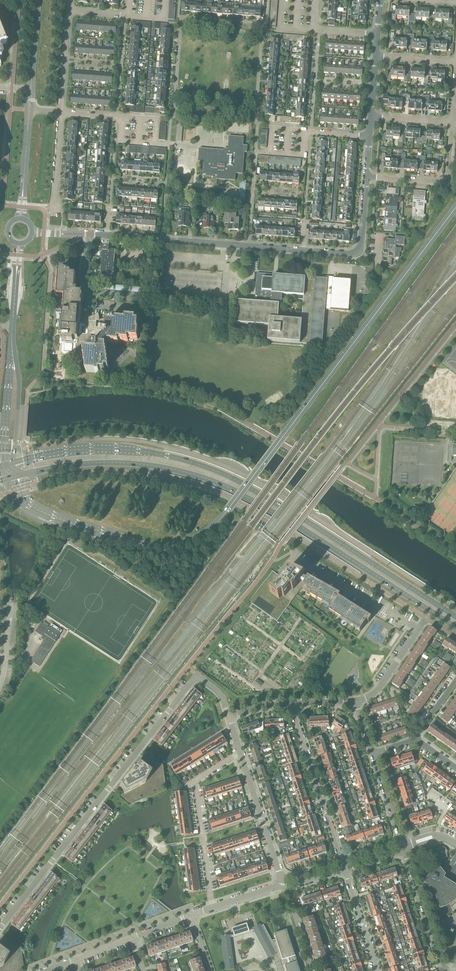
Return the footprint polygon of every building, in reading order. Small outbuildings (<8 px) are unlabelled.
[(191,3),(185,2),(182,2),(182,10),(185,10),(185,12),(190,12),(191,3)] [(396,16),(402,17),(403,7),(396,7),(396,13),(393,13),(392,21),(395,21),(396,16)] [(410,8),(403,7),(402,17),(409,17),(409,22),(412,22),(413,14),(410,14),(410,8)] [(416,14),(413,14),(412,22),(415,23),(416,18),(422,18),(423,9),(416,9),(416,14)] [(430,10),(423,9),(422,18),(429,19),(429,24),(432,24),(433,16),(430,16),(430,10)] [(436,16),(433,16),(432,24),(433,24),(435,24),(436,19),(442,20),(443,11),(436,10),(436,16)] [(450,11),(443,11),(442,20),(449,20),(449,25),(452,25),(453,17),(450,17),(450,11)] [(393,47),(400,48),(400,39),(396,39),(396,36),(394,36),(394,33),(391,33),(391,41),(394,41),(393,47)] [(407,39),(400,39),(400,48),(407,48),(407,42),(411,43),(411,35),(408,35),(407,39)] [(411,35),(411,43),(413,43),(413,49),(420,49),(421,40),(414,40),(414,35),(413,35),(411,35)] [(427,44),(430,44),(431,36),(428,36),(427,38),(426,38),(424,40),(424,41),(421,40),(420,49),(427,50),(427,44)] [(440,42),(436,42),(436,39),(434,39),(434,37),(431,36),(430,44),(433,44),(433,50),(440,51),(440,42)] [(440,42),(440,51),(447,52),(447,46),(450,46),(451,38),(446,37),(444,41),(444,42),(440,42)] [(398,77),(398,67),(391,67),(391,73),(388,73),(387,81),(390,81),(391,76),(398,77)] [(405,68),(398,67),(398,77),(405,77),(404,82),(407,82),(408,74),(405,74),(405,68)] [(417,78),(418,69),(411,69),(411,75),(408,74),(407,82),(411,83),(411,78),(417,78)] [(424,84),(427,84),(428,76),(425,76),(425,70),(418,69),(417,78),(424,79),(424,84)] [(428,76),(427,84),(430,84),(431,79),(437,80),(438,71),(431,70),(431,76),(428,76)] [(438,71),(437,80),(444,80),(444,85),(447,85),(448,77),(445,77),(445,71),(438,71)] [(395,108),(396,99),(389,98),(389,97),(388,97),(388,95),(384,94),(383,104),(389,104),(388,107),(395,108)] [(403,103),(406,103),(406,95),(403,94),(402,99),(396,99),(395,108),(402,109),(403,103)] [(406,95),(406,103),(409,103),(408,109),(415,110),(416,100),(416,98),(410,97),(411,95),(406,95)] [(423,104),(426,104),(426,96),(423,96),(423,98),(416,98),(416,100),(415,110),(422,110),(423,104)] [(435,111),(436,102),(429,102),(430,96),(426,96),(426,104),(429,105),(428,111),(435,111)] [(442,103),(436,102),(435,111),(442,112),(442,111),(445,111),(445,106),(446,106),(446,98),(442,97),(442,103)] [(393,139),(393,137),(394,128),(387,128),(386,133),(383,133),(383,142),(386,142),(386,140),(393,140),(393,139)] [(399,143),(403,143),(403,135),(400,134),(401,129),(394,128),(393,137),(393,139),(399,140),(399,143)] [(406,138),(413,138),(414,130),(407,129),(406,135),(403,135),(403,143),(406,143),(406,138)] [(419,144),(422,145),(423,136),(420,136),(421,130),(414,130),(413,138),(420,139),(419,144)] [(427,140),(433,140),(433,131),(427,131),(426,136),(423,136),(422,145),(427,145),(427,140)] [(441,132),(433,131),(433,140),(439,141),(439,146),(443,146),(443,138),(440,138),(441,132)] [(204,162),(203,165),(203,175),(206,175),(206,177),(214,177),(214,176),(217,176),(217,179),(235,181),(236,173),(243,174),(245,152),(247,153),(248,146),(243,146),(244,138),(229,137),(228,149),(225,149),(224,151),(199,149),(198,162),(204,162)] [(326,149),(326,148),(327,142),(329,143),(329,138),(319,137),(319,141),(318,141),(318,148),(326,149)] [(392,156),(386,156),(386,154),(382,153),(381,162),(384,162),(384,168),(391,168),(391,160),(392,156)] [(401,166),(401,163),(402,155),(398,155),(398,158),(396,160),(391,160),(391,168),(398,169),(398,166),(401,166)] [(402,155),(401,163),(401,166),(404,166),(404,169),(410,170),(411,161),(405,160),(406,155),(402,155)] [(416,161),(411,161),(410,170),(417,170),(418,166),(421,166),(421,165),(422,156),(418,156),(416,161)] [(421,165),(424,165),(424,171),(430,171),(431,162),(427,162),(427,159),(425,159),(425,157),(422,156),(421,165)] [(437,163),(431,162),(430,171),(438,172),(438,166),(441,166),(442,158),(438,158),(437,163)] [(161,165),(154,164),(153,173),(160,173),(160,170),(163,170),(164,165),(161,165)] [(228,194),(238,195),(239,183),(229,182),(228,194)] [(125,197),(126,189),(119,188),(119,189),(117,189),(116,195),(119,195),(119,197),(125,197)] [(386,205),(386,206),(398,207),(398,202),(400,202),(400,199),(398,199),(399,195),(396,195),(393,195),(390,195),(387,194),(386,200),(389,200),(389,205),(386,205)] [(425,197),(422,197),(419,197),(417,197),(414,196),(413,209),(424,209),(425,204),(427,204),(427,201),(425,201),(425,197)] [(385,217),(385,218),(397,219),(397,214),(399,214),(399,211),(397,211),(398,207),(386,206),(385,217)] [(190,213),(189,213),(189,208),(178,208),(177,216),(179,217),(179,226),(189,227),(190,213)] [(424,215),(424,209),(413,209),(412,215),(412,220),(424,221),(424,217),(425,217),(426,215),(424,215)] [(200,221),(204,221),(204,228),(214,229),(214,217),(207,216),(207,214),(200,213),(200,221)] [(228,230),(238,231),(239,219),(236,218),(237,214),(229,213),(228,218),(228,223),(227,230),(228,230)] [(396,225),(397,219),(385,218),(385,220),(388,220),(388,225),(384,225),(384,230),(396,231),(396,227),(398,227),(398,225),(396,225)] [(350,242),(350,240),(354,240),(354,232),(350,232),(350,234),(344,233),(343,242),(350,242)] [(383,258),(383,261),(383,265),(390,266),(392,266),(392,263),(392,258),(395,259),(396,259),(396,258),(396,257),(399,258),(400,258),(400,252),(401,252),(402,248),(396,248),(397,245),(405,245),(405,237),(398,236),(396,236),(396,240),(394,239),(391,239),(390,239),(389,239),(388,239),(388,238),(387,238),(387,239),(388,239),(386,242),(385,242),(384,250),(383,254),(384,254),(384,255),(383,258)] [(116,282),(117,276),(115,276),(116,262),(115,262),(116,249),(109,249),(109,246),(110,246),(110,243),(108,243),(107,245),(108,245),(107,248),(104,248),(104,246),(101,246),(100,251),(101,251),(100,264),(101,264),(100,278),(102,278),(103,278),(106,278),(106,282),(116,282)] [(58,296),(57,319),(63,319),(61,338),(63,338),(63,341),(64,341),(64,342),(64,344),(63,343),(62,354),(72,355),(72,354),(73,354),(75,354),(75,358),(76,353),(82,353),(83,346),(86,346),(86,347),(87,347),(87,350),(86,350),(85,357),(87,357),(86,365),(88,365),(87,372),(96,373),(96,371),(99,371),(105,372),(105,369),(107,369),(107,361),(106,361),(106,354),(105,354),(105,346),(103,346),(103,345),(107,340),(109,340),(108,342),(118,343),(119,341),(128,341),(128,339),(138,340),(138,330),(138,322),(135,322),(135,319),(135,320),(125,319),(125,321),(116,321),(115,323),(106,322),(106,324),(98,323),(98,327),(96,327),(97,321),(95,321),(94,321),(93,320),(90,320),(90,319),(89,320),(89,321),(87,321),(85,321),(83,321),(81,321),(80,321),(80,315),(82,295),(82,294),(77,293),(78,290),(75,290),(75,287),(76,278),(76,276),(76,275),(75,275),(75,274),(76,273),(75,272),(74,271),(64,264),(64,265),(63,266),(62,266),(62,267),(61,268),(57,296),(58,296)] [(257,282),(255,303),(253,302),(249,302),(239,301),(238,324),(269,326),(269,328),(269,330),(268,341),(270,341),(278,342),(300,344),(302,344),(307,344),(310,344),(322,345),(322,342),(325,309),(327,310),(349,311),(351,281),(315,278),(315,280),(308,280),(305,279),(305,278),(298,277),(283,276),(277,275),(274,275),(257,274),(257,282)] [(130,290),(132,291),(132,292),(144,293),(145,288),(106,285),(106,290),(113,290),(113,289),(116,289),(116,291),(130,292),(130,290)] [(272,571),(249,601),(251,603),(277,622),(289,606),(291,602),(297,595),(302,588),(306,580),(303,578),(305,575),(298,572),(297,574),(294,572),(289,568),(281,578),(280,577),(276,574),(275,574),(272,571)] [(306,580),(302,588),(311,593),(310,596),(332,608),(331,609),(329,611),(360,631),(367,621),(369,622),(370,620),(372,618),(369,617),(368,618),(338,599),(339,597),(340,595),(340,596),(340,595),(337,593),(336,593),(336,595),(323,588),(317,584),(317,583),(318,583),(318,582),(308,577),(306,580)] [(45,638),(30,661),(39,667),(60,634),(62,631),(52,624),(50,627),(49,627),(48,628),(41,623),(35,632),(45,638)] [(435,634),(437,632),(430,627),(429,629),(427,632),(427,631),(420,642),(421,642),(419,645),(418,645),(417,646),(424,651),(426,648),(424,647),(425,645),(427,645),(433,636),(432,635),(433,633),(435,634)] [(447,639),(442,646),(445,648),(446,645),(449,647),(448,648),(455,654),(455,644),(451,641),(451,642),(448,640),(449,640),(447,639)] [(424,651),(417,646),(416,647),(417,648),(415,651),(414,650),(407,661),(408,661),(406,664),(406,663),(405,665),(412,670),(414,667),(411,666),(413,663),(414,664),(421,655),(419,654),(421,652),(423,653),(424,651)] [(445,664),(446,663),(444,662),(441,665),(442,666),(441,668),(447,673),(451,668),(445,664)] [(402,669),(395,679),(395,680),(394,683),(393,682),(392,684),(399,688),(401,686),(399,684),(400,682),(402,683),(408,674),(406,673),(408,671),(410,672),(412,670),(405,665),(404,666),(402,669)] [(447,673),(441,668),(438,671),(437,670),(435,672),(436,673),(436,672),(437,673),(444,678),(447,673)] [(436,672),(436,673),(435,672),(431,677),(433,678),(434,678),(440,683),(444,678),(437,673),(436,672)] [(440,683),(434,678),(433,678),(430,683),(437,688),(440,683)] [(427,688),(433,692),(437,688),(430,683),(427,688)] [(194,688),(191,693),(198,698),(198,699),(199,699),(202,695),(203,695),(194,688)] [(427,688),(423,693),(430,697),(433,692),(427,688)] [(191,693),(187,697),(194,703),(198,699),(198,698),(191,693)] [(430,697),(423,693),(420,698),(426,702),(430,697)] [(187,697),(184,701),(191,707),(194,703),(187,697)] [(395,699),(390,700),(392,707),(398,705),(395,697),(394,698),(395,699)] [(420,698),(416,703),(423,707),(426,702),(420,698)] [(386,709),(392,707),(390,700),(385,702),(384,701),(383,701),(386,709)] [(184,701),(181,706),(188,711),(191,707),(184,701)] [(380,711),(386,709),(383,701),(382,702),(383,703),(377,704),(380,711)] [(421,709),(423,707),(416,703),(413,707),(419,712),(419,711),(420,712),(422,710),(421,709)] [(374,713),(380,711),(377,704),(372,706),(372,705),(371,705),(374,713)] [(367,716),(374,713),(371,705),(370,706),(370,707),(365,708),(367,716)] [(181,706),(177,710),(184,715),(188,711),(181,706)] [(419,712),(413,707),(407,716),(413,720),(415,717),(419,712)] [(445,714),(451,718),(454,713),(455,713),(448,709),(446,711),(446,710),(444,712),(445,713),(445,714)] [(181,720),(184,715),(177,710),(174,714),(181,720)] [(181,720),(174,714),(171,718),(178,724),(181,720)] [(451,718),(445,714),(441,719),(447,723),(448,722),(451,718)] [(308,740),(317,737),(316,734),(315,727),(315,717),(311,717),(311,718),(310,718),(310,720),(310,724),(310,726),(311,726),(311,727),(312,727),(312,729),(311,729),(312,732),(313,735),(308,736),(307,737),(308,740)] [(331,735),(332,735),(335,733),(334,733),(343,720),(338,717),(338,718),(337,717),(336,720),(337,720),(335,723),(334,722),(333,724),(334,725),(333,725),(335,726),(332,731),(330,730),(330,733),(331,735)] [(171,718),(167,723),(174,728),(178,724),(171,718)] [(436,719),(434,722),(438,725),(439,725),(443,728),(445,725),(440,722),(436,719)] [(335,733),(332,735),(333,737),(340,735),(337,732),(339,729),(341,730),(342,730),(342,731),(344,728),(343,728),(344,727),(345,728),(347,727),(348,726),(348,724),(346,723),(347,722),(343,720),(334,733),(335,733)] [(258,722),(253,724),(255,730),(258,729),(261,728),(260,726),(258,722)] [(167,723),(164,727),(171,732),(174,728),(167,723)] [(432,725),(427,732),(429,733),(429,732),(432,734),(431,735),(442,742),(445,744),(444,744),(446,745),(451,738),(448,736),(447,738),(445,737),(446,735),(436,729),(435,730),(433,729),(435,727),(432,725)] [(168,737),(171,732),(164,727),(161,731),(168,737)] [(408,734),(405,727),(399,729),(401,736),(408,734)] [(445,729),(453,735),(455,732),(447,727),(445,729)] [(401,736),(399,729),(393,731),(395,738),(401,736)] [(161,731),(158,736),(164,741),(165,741),(168,737),(161,731)] [(387,733),(389,740),(395,738),(393,731),(387,733)] [(222,746),(223,746),(228,743),(224,733),(222,734),(217,737),(222,746)] [(387,733),(381,735),(383,742),(389,740),(387,733)] [(281,741),(290,738),(289,734),(272,739),(272,742),(281,739),(281,741)] [(377,744),(383,742),(381,735),(374,737),(377,744)] [(165,741),(164,741),(158,736),(154,740),(162,746),(163,746),(162,746),(166,742),(165,741)] [(222,746),(217,737),(213,740),(219,750),(224,748),(223,746),(222,746)] [(336,744),(337,747),(340,746),(345,744),(354,741),(353,737),(344,739),(344,742),(339,744),(339,743),(336,744)] [(282,743),(277,745),(277,744),(274,745),(274,748),(292,742),(290,738),(281,741),(282,743)] [(455,742),(454,743),(452,742),(453,740),(451,738),(446,745),(447,746),(450,747),(450,748),(455,752),(455,743),(455,742)] [(219,750),(213,740),(208,743),(214,752),(215,754),(219,751),(219,750)] [(214,752),(208,743),(203,746),(209,755),(214,752)] [(250,746),(252,751),(258,749),(257,745),(259,745),(258,743),(250,746)] [(209,755),(203,746),(199,749),(205,758),(209,755)] [(347,749),(348,751),(345,752),(346,754),(357,750),(357,748),(356,746),(347,749)] [(205,758),(199,749),(194,751),(200,761),(205,758)] [(258,749),(252,751),(253,757),(260,755),(258,751),(260,750),(260,749),(258,749)] [(200,761),(194,751),(190,754),(195,764),(200,761)] [(406,755),(410,765),(415,764),(412,753),(406,755)] [(195,764),(190,754),(185,757),(190,766),(191,767),(195,764)] [(260,755),(253,757),(255,763),(262,761),(260,757),(262,756),(262,754),(260,755)] [(410,765),(406,755),(401,757),(405,767),(410,765)] [(190,766),(185,757),(180,760),(186,769),(186,768),(190,766)] [(405,767),(401,757),(396,758),(399,769),(405,767)] [(394,770),(399,769),(396,758),(391,760),(394,770)] [(186,769),(180,760),(176,763),(182,772),(186,769),(186,768),(186,769)] [(120,785),(122,788),(125,793),(145,782),(150,773),(151,773),(137,763),(134,767),(135,768),(134,769),(133,768),(119,786),(120,786),(120,785)] [(182,772),(176,763),(171,766),(177,775),(182,772)] [(422,772),(427,775),(433,767),(429,763),(422,772)] [(352,771),(352,773),(364,770),(362,765),(353,768),(354,770),(352,771)] [(427,775),(431,779),(438,770),(433,767),(427,775)] [(437,780),(442,773),(438,770),(431,779),(436,782),(437,780)] [(441,783),(446,776),(442,773),(437,780),(441,783)] [(451,779),(446,776),(441,783),(440,785),(445,788),(446,787),(451,779)] [(409,782),(407,777),(397,780),(399,786),(409,782)] [(229,781),(232,791),(237,790),(234,779),(229,781)] [(450,790),(455,783),(451,779),(446,787),(450,790)] [(224,783),(228,793),(228,792),(232,791),(232,792),(232,791),(229,781),(224,783)] [(409,782),(399,786),(401,791),(411,788),(409,782)] [(219,784),(223,795),(228,793),(224,783),(219,784)] [(222,794),(222,795),(223,795),(219,784),(215,786),(218,796),(218,795),(222,794)] [(218,796),(215,786),(210,787),(213,798),(218,796)] [(213,798),(210,787),(203,789),(204,796),(207,795),(208,799),(213,798)] [(402,796),(413,793),(411,788),(401,791),(402,796)] [(404,801),(414,798),(413,793),(402,796),(404,801)] [(406,806),(411,805),(416,803),(414,798),(404,801),(406,806)] [(294,808),(295,811),(310,806),(310,803),(310,801),(300,805),(301,806),(294,808)] [(366,810),(376,807),(375,805),(376,805),(375,803),(366,806),(366,808),(364,809),(365,811),(366,810)] [(104,805),(100,809),(107,815),(108,815),(111,811),(112,811),(104,805)] [(270,807),(272,813),(278,811),(277,808),(279,807),(278,805),(276,805),(270,807)] [(243,808),(247,819),(252,817),(248,807),(243,808)] [(238,810),(242,820),(247,819),(243,808),(238,810)] [(427,820),(433,818),(432,817),(437,816),(437,813),(431,809),(430,809),(429,808),(424,810),(427,820)] [(100,809),(97,813),(104,819),(107,815),(100,809)] [(234,812),(234,811),(233,811),(237,822),(242,820),(238,810),(238,811),(234,812)] [(278,811),(272,813),(273,819),(280,817),(278,813),(280,812),(280,810),(278,811)] [(422,822),(427,820),(424,810),(419,812),(422,822)] [(237,822),(233,811),(229,813),(232,823),(237,822)] [(422,822),(419,812),(414,813),(417,823),(422,822)] [(450,812),(444,820),(449,824),(454,816),(455,815),(450,812)] [(97,813),(94,818),(101,823),(104,819),(97,813)] [(232,823),(229,813),(224,815),(227,825),(232,823)] [(417,823),(414,813),(408,815),(412,825),(417,823)] [(227,825),(224,815),(219,816),(222,827),(227,825)] [(222,827),(219,816),(219,817),(214,818),(217,828),(222,827)] [(280,817),(273,819),(275,825),(282,823),(280,819),(282,818),(282,816),(280,817)] [(381,825),(379,826),(377,821),(380,820),(379,817),(375,819),(376,822),(377,826),(380,835),(384,834),(384,833),(385,833),(384,831),(386,830),(385,827),(386,826),(385,824),(381,825)] [(94,818),(90,822),(97,827),(101,823),(94,818)] [(217,828),(214,818),(209,819),(210,823),(208,824),(209,831),(217,828)] [(316,818),(307,821),(302,823),(299,824),(300,826),(308,823),(309,825),(318,823),(316,818)] [(90,822),(87,826),(94,832),(97,827),(90,822)] [(357,828),(358,832),(361,842),(364,841),(364,840),(365,840),(362,831),(360,832),(359,827),(358,824),(356,825),(357,828)] [(87,826),(84,830),(91,836),(94,832),(87,826)] [(319,826),(310,829),(307,830),(308,835),(312,833),(320,831),(319,826)] [(349,846),(353,844),(352,842),(350,834),(349,831),(349,830),(348,827),(345,828),(346,831),(347,831),(348,832),(345,833),(348,845),(349,845),(349,846)] [(84,830),(80,835),(87,840),(91,836),(84,830)] [(251,833),(254,843),(259,841),(256,831),(251,833)] [(352,842),(353,844),(357,843),(357,842),(354,834),(354,833),(352,833),(351,831),(349,831),(350,834),(352,842)] [(250,845),(250,844),(254,842),(254,843),(251,833),(246,834),(250,845)] [(250,845),(246,834),(241,836),(245,846),(250,845)] [(80,835),(77,839),(84,844),(87,840),(80,835)] [(245,846),(241,836),(236,837),(240,848),(245,846)] [(318,837),(319,840),(323,854),(326,853),(327,852),(324,844),(322,844),(321,840),(325,839),(323,836),(318,837)] [(240,848),(236,837),(231,839),(235,849),(240,848)] [(84,844),(77,839),(74,843),(81,849),(84,844)] [(235,849),(231,839),(227,840),(230,851),(235,849)] [(230,851),(227,840),(222,842),(225,852),(230,851)] [(225,852),(222,842),(217,843),(220,854),(225,852)] [(74,843),(70,847),(77,853),(81,849),(74,843)] [(220,854),(217,843),(211,845),(212,852),(214,852),(215,856),(220,854)] [(296,863),(301,861),(298,852),(295,853),(295,852),(295,853),(293,845),(291,846),(296,863)] [(291,846),(289,846),(279,849),(282,858),(286,857),(288,865),(292,864),(296,863),(291,846)] [(305,846),(301,847),(305,860),(309,859),(309,858),(310,858),(307,849),(305,846)] [(70,847),(67,852),(74,857),(77,853),(70,847)] [(440,847),(439,847),(440,848),(435,849),(438,859),(448,857),(446,851),(448,851),(447,850),(446,849),(445,848),(444,847),(443,847),(442,847),(441,847),(440,847)] [(74,857),(67,852),(64,856),(72,863),(72,862),(75,858),(74,857)] [(261,861),(264,872),(269,870),(265,860),(261,861)] [(264,872),(261,861),(256,863),(259,873),(264,872)] [(254,875),(251,865),(250,863),(246,865),(249,876),(254,875)] [(241,868),(244,878),(249,876),(246,865),(241,866),(241,868)] [(425,882),(430,888),(431,888),(440,915),(439,915),(440,918),(441,917),(443,917),(446,919),(446,918),(447,916),(448,915),(449,914),(451,913),(452,911),(453,910),(454,912),(455,910),(455,883),(453,881),(455,877),(455,867),(453,865),(452,866),(450,870),(452,871),(448,877),(446,876),(446,875),(441,869),(440,869),(438,870),(437,871),(435,872),(434,872),(433,873),(431,874),(430,876),(429,877),(428,878),(427,879),(426,880),(425,882)] [(231,869),(231,871),(235,881),(240,880),(236,869),(236,867),(231,869)] [(236,869),(240,880),(244,878),(241,868),(236,869)] [(390,869),(394,880),(395,883),(396,886),(401,884),(400,881),(397,882),(396,877),(398,877),(395,868),(390,869)] [(226,872),(230,883),(235,881),(231,871),(231,872),(227,873),(227,872),(226,872)] [(221,874),(225,884),(230,883),(226,872),(221,874)] [(385,884),(385,882),(382,872),(377,873),(378,874),(377,874),(380,882),(382,882),(383,885),(385,884)] [(51,873),(47,877),(54,883),(55,883),(59,879),(51,873)] [(218,880),(216,880),(217,887),(225,884),(221,874),(216,876),(218,880)] [(47,877),(44,881),(51,887),(54,883),(47,877)] [(362,888),(364,888),(365,887),(365,890),(368,890),(367,887),(364,878),(360,879),(359,880),(362,888)] [(44,881),(41,886),(48,891),(51,887),(44,881)] [(41,886),(37,890),(45,895),(48,891),(41,886)] [(41,900),(45,895),(37,890),(34,894),(41,900)] [(331,906),(330,903),(329,899),(326,890),(322,891),(322,892),(324,900),(326,899),(327,900),(328,904),(328,905),(326,906),(327,908),(331,906)] [(387,900),(390,899),(395,897),(404,894),(403,890),(394,893),(395,895),(387,897),(387,900)] [(34,894),(31,898),(38,904),(41,900),(34,894)] [(311,895),(307,896),(310,906),(311,910),(312,912),(315,911),(314,908),(312,907),(312,904),(314,904),(311,895)] [(305,907),(308,906),(310,913),(312,912),(311,910),(310,906),(307,896),(302,897),(303,898),(302,898),(305,907)] [(31,898),(27,903),(35,908),(38,904),(31,898)] [(406,899),(397,902),(398,904),(396,905),(396,907),(398,906),(407,903),(407,901),(406,899)] [(27,903),(24,907),(31,912),(35,908),(27,903)] [(370,913),(382,909),(381,905),(369,909),(370,913)] [(24,907),(21,911),(28,917),(31,912),(24,907)] [(384,914),(382,909),(370,913),(372,918),(384,914)] [(21,911),(18,915),(25,921),(28,917),(21,911)] [(18,915),(14,920),(21,925),(25,921),(18,915)] [(307,929),(308,934),(318,931),(313,916),(304,919),(307,929)] [(21,925),(14,920),(11,924),(19,931),(19,930),(22,926),(21,925)] [(221,937),(222,943),(223,943),(224,950),(223,950),(223,951),(224,950),(225,958),(224,958),(225,962),(226,970),(235,969),(234,969),(233,961),(234,961),(233,957),(232,957),(231,949),(232,949),(231,949),(230,942),(231,942),(230,937),(235,936),(249,931),(249,932),(254,929),(256,934),(260,940),(259,940),(260,940),(263,947),(265,951),(266,951),(269,957),(269,958),(273,956),(275,961),(278,970),(300,970),(287,930),(275,934),(277,940),(272,941),(264,925),(262,926),(261,924),(258,925),(257,925),(257,926),(256,926),(253,928),(249,930),(247,924),(232,929),(234,935),(230,935),(226,936),(226,935),(225,935),(224,935),(225,936),(224,936),(224,935),(221,935),(221,936),(221,937)] [(334,940),(351,934),(350,930),(341,933),(341,935),(333,937),(334,940)] [(318,931),(308,934),(313,949),(323,945),(318,931)] [(190,932),(175,937),(178,947),(193,942),(190,932)] [(175,937),(161,942),(164,952),(178,947),(175,937)] [(344,941),(344,943),(336,946),(337,948),(339,947),(343,946),(354,942),(353,940),(354,940),(353,938),(344,941)] [(383,943),(384,947),(393,944),(392,943),(400,940),(399,938),(383,943)] [(164,952),(161,942),(146,947),(149,957),(164,952)] [(323,945),(313,949),(318,963),(328,960),(323,945)] [(395,948),(385,951),(385,952),(386,955),(395,952),(395,951),(395,950),(399,949),(398,947),(397,947),(395,948)] [(405,955),(414,953),(414,955),(424,952),(423,949),(422,949),(422,947),(412,950),(408,952),(405,953),(405,955)] [(3,965),(8,955),(8,956),(9,955),(0,949),(0,966),(3,965)] [(425,954),(424,952),(414,955),(415,957),(413,958),(413,960),(415,959),(425,956),(424,954),(425,954)] [(118,962),(121,970),(124,970),(136,967),(132,957),(118,962)] [(193,970),(203,970),(199,958),(189,961),(193,970)] [(118,962),(103,967),(105,970),(121,970),(118,962)] [(165,970),(165,968),(166,967),(164,963),(157,966),(158,969),(158,970),(161,970),(165,970)]
